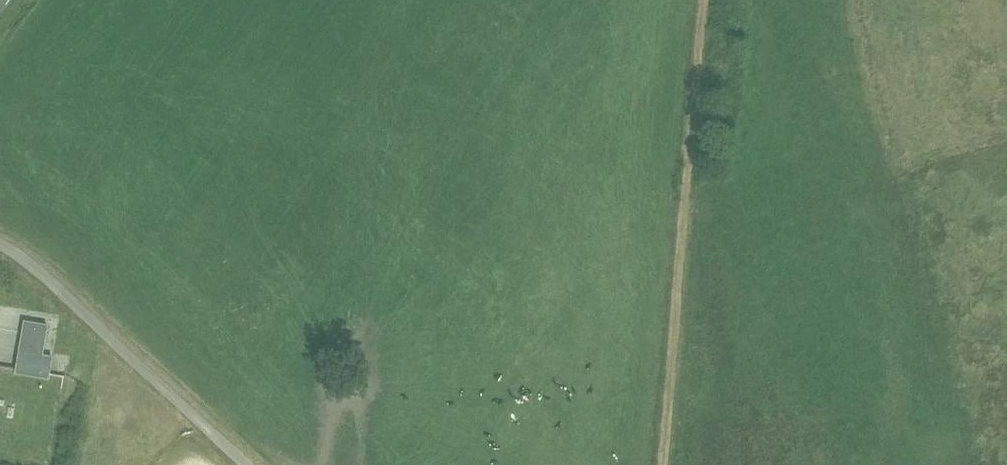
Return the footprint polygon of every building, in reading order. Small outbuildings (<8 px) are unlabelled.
[(23,321),(19,347),(43,351),(47,325),(23,321)] [(43,351),(19,347),(15,373),(48,378),(52,357),(42,355),(43,351)]
